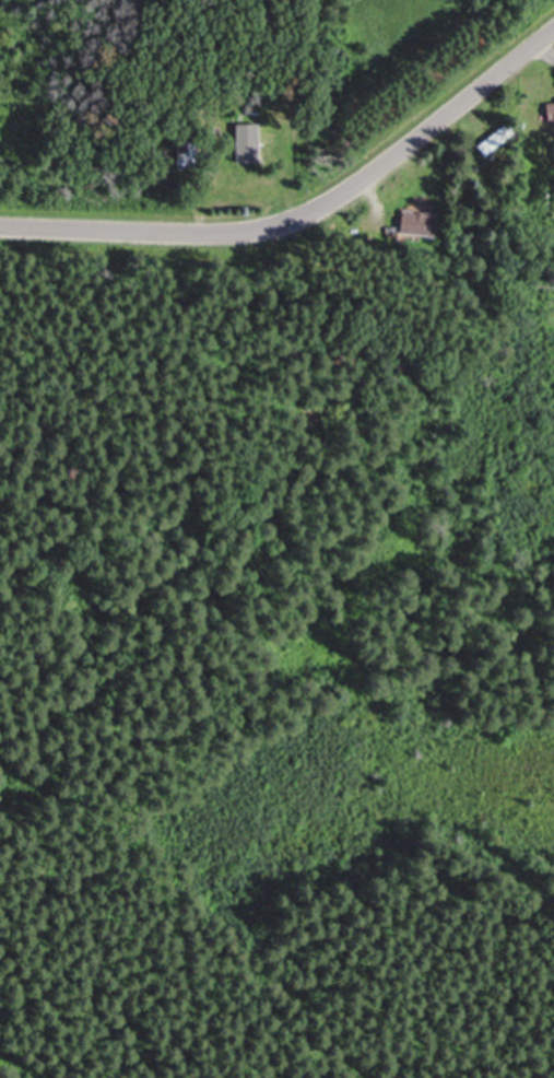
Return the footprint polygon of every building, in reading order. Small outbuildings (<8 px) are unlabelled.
[(544,103),(545,122),(553,121),(553,102),(544,103)] [(475,148),(484,158),(507,138),(498,127),(475,148)] [(196,151),(182,149),(181,160),(195,162),(196,151)] [(399,238),(439,238),(439,213),(399,213),(399,238)]
